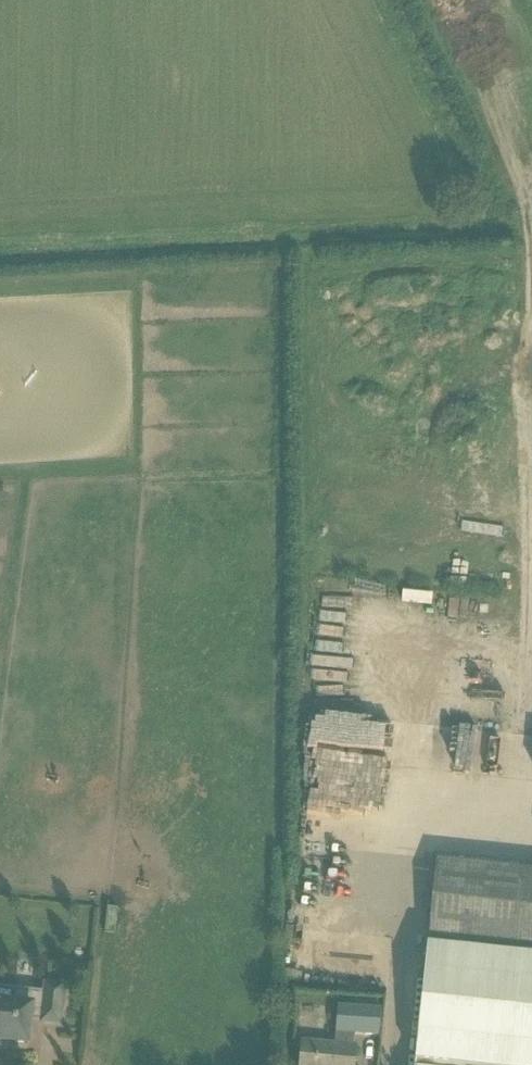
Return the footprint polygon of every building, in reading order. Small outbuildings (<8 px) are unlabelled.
[(437,766),(507,774),(512,732),(442,724),(437,766)] [(437,862),(415,1064),(531,1064),(531,872),(437,862)] [(8,1043),(12,1044),(12,1043),(28,1045),(31,1020),(42,1021),(42,1024),(60,1026),(64,988),(46,986),(45,995),(15,992),(13,1006),(0,1005),(0,1042),(8,1043)] [(300,1064),(354,1064),(356,1047),(354,1046),(355,1036),(379,1038),(381,1012),(338,1008),(335,1048),(302,1045),(300,1064)]
